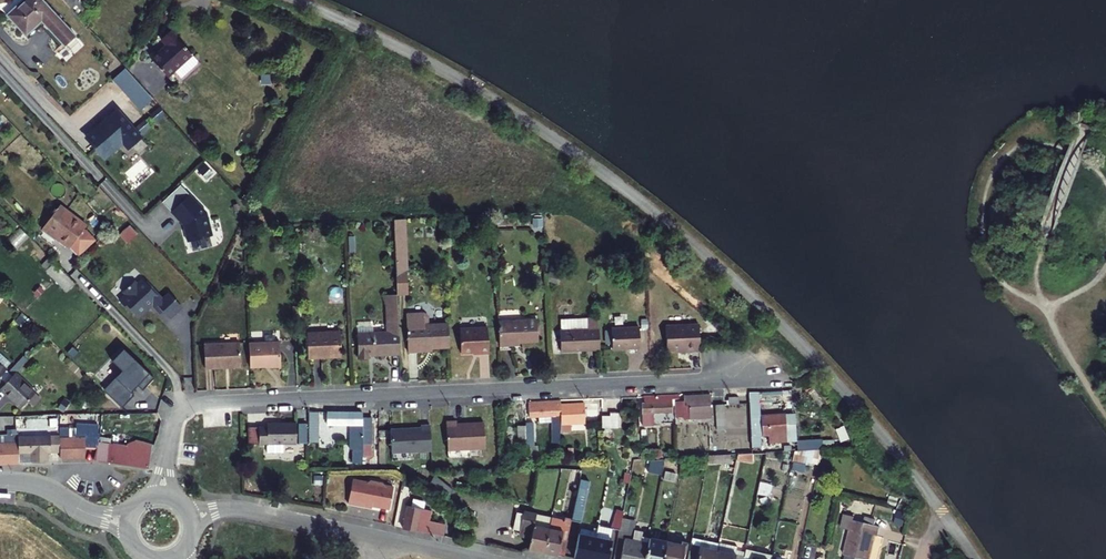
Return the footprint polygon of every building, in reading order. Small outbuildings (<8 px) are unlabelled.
[(42,0),(22,0),(5,15),(25,35),(40,20),(63,46),(75,36),(42,0)] [(76,0),(62,0),(70,9),(78,2),(76,0)] [(193,52),(193,49),(188,45),(164,24),(155,33),(161,39),(162,42),(158,46),(155,47),(148,54),(166,70),(172,64),(179,69),(193,52)] [(260,84),(271,84),(271,73),(260,73),(260,84)] [(140,134),(118,109),(86,136),(105,157),(124,140),(128,145),(140,134)] [(206,210),(188,192),(170,210),(179,219),(183,219),(184,224),(182,224),(184,238),(209,236),(206,210)] [(61,206),(59,209),(69,216),(71,214),(61,206)] [(94,240),(83,229),(86,225),(71,214),(69,216),(59,209),(43,228),(56,238),(57,237),(70,246),(71,245),(78,254),(94,240)] [(403,234),(402,215),(392,216),(393,235),(403,234)] [(129,225),(119,235),(126,242),(136,233),(129,225)] [(8,240),(16,249),(28,238),(20,229),(8,240)] [(394,267),(405,266),(403,234),(393,235),(394,267)] [(407,291),(405,266),(394,267),(396,291),(407,291)] [(169,317),(181,306),(168,292),(162,297),(146,280),(145,281),(142,279),(136,284),(133,280),(123,290),(126,294),(119,300),(129,310),(130,309),(138,317),(146,309),(146,308),(151,303),(157,309),(159,307),(169,317)] [(399,350),(396,292),(385,292),(387,321),(389,321),(390,331),(356,333),(358,355),(370,355),(370,351),(399,350)] [(599,326),(598,315),(560,317),(561,328),(560,328),(561,350),(600,348),(599,326)] [(539,341),(538,320),(498,321),(499,346),(512,345),(512,342),(539,341)] [(449,345),(448,323),(407,325),(408,350),(418,350),(418,346),(449,345)] [(700,345),(699,323),(666,324),(667,347),(683,347),(683,350),(700,349),(700,345)] [(640,346),(639,324),(612,326),(612,347),(640,346)] [(488,351),(487,326),(459,327),(460,350),(478,350),(478,351),(488,351)] [(341,353),(340,329),(306,330),(308,356),(326,355),(326,353),(341,353)] [(281,363),(280,339),(248,340),(249,364),(281,363)] [(241,361),(240,341),(204,343),(205,366),(224,365),(224,362),(241,361)] [(107,395),(120,408),(132,395),(129,392),(139,381),(144,386),(152,378),(127,354),(116,367),(126,376),(107,395)] [(14,373),(0,387),(0,390),(19,408),(34,392),(14,373)] [(782,398),(782,389),(748,391),(751,446),(758,445),(755,400),(782,398)] [(674,399),(674,395),(643,396),(644,403),(641,403),(642,413),(671,412),(670,399),(674,399)] [(710,417),(709,395),(682,396),(682,401),(676,401),(676,405),(674,406),(675,417),(682,417),(683,418),(710,417)] [(559,423),(559,405),(558,400),(527,402),(528,416),(550,415),(550,442),(558,442),(559,423)] [(582,403),(559,405),(559,423),(583,422),(582,403)] [(317,411),(307,411),(308,439),(317,439),(317,411)] [(361,412),(326,411),(326,424),(349,424),(349,448),(352,448),(352,463),(361,463),(361,444),(369,444),(370,418),(361,418),(361,412)] [(617,411),(609,411),(609,416),(600,416),(600,442),(608,442),(609,427),(616,427),(617,411)] [(99,434),(95,448),(92,459),(147,467),(147,465),(149,453),(152,445),(134,439),(125,444),(111,443),(112,428),(114,428),(115,414),(100,413),(99,434)] [(784,424),(783,414),(760,415),(762,442),(795,440),(794,423),(784,424)] [(455,422),(455,419),(446,420),(447,448),(485,446),(484,421),(455,422)] [(428,421),(418,421),(419,424),(390,425),(391,450),(429,450),(428,421)] [(524,422),(524,425),(525,442),(526,460),(537,460),(537,445),(533,445),(532,422),(524,422)] [(84,447),(95,448),(99,434),(97,434),(97,425),(69,423),(69,437),(58,438),(58,452),(59,458),(83,457),(84,447)] [(297,444),(296,424),(267,425),(267,428),(258,428),(258,429),(259,444),(259,445),(267,445),(284,444),(297,444)] [(16,429),(17,436),(18,454),(29,453),(30,461),(46,461),(46,452),(58,452),(58,438),(58,435),(28,436),(27,427),(16,428),(16,429)] [(18,463),(18,454),(17,436),(16,429),(10,429),(10,435),(0,436),(0,464),(18,463)] [(259,444),(258,429),(249,430),(250,445),(259,444)] [(826,448),(826,440),(801,441),(801,450),(823,448),(826,448)] [(284,453),(284,444),(267,445),(267,453),(284,453)] [(823,448),(801,450),(795,450),(793,450),(791,461),(810,465),(810,463),(819,465),(823,448)] [(751,462),(751,453),(737,454),(736,458),(751,462)] [(729,462),(729,454),(707,455),(707,460),(708,463),(729,462)] [(673,466),(673,457),(664,457),(663,464),(673,466)] [(578,558),(589,558),(596,525),(591,524),(600,482),(591,481),(593,472),(581,470),(570,520),(581,523),(580,533),(578,533),(574,558),(578,558)] [(630,474),(623,473),(621,483),(628,483),(630,474)] [(389,508),(394,487),(385,485),(383,482),(371,479),(368,481),(353,477),(348,501),(365,505),(365,503),(389,508)] [(577,478),(571,477),(569,486),(575,487),(577,478)] [(451,490),(428,483),(424,488),(441,503),(445,498),(451,490)] [(429,510),(406,505),(402,527),(425,532),(425,531),(441,534),(443,524),(427,520),(429,510)] [(365,517),(387,519),(388,512),(366,509),(365,517)] [(618,529),(621,518),(622,511),(616,510),(610,527),(596,525),(589,558),(606,558),(610,540),(609,539),(611,528),(618,529)] [(542,551),(547,528),(532,525),(534,514),(522,511),(518,533),(530,536),(528,548),(542,551)] [(547,528),(542,551),(564,556),(567,540),(564,540),(560,539),(564,519),(549,515),(547,528)] [(876,535),(879,527),(874,526),(875,521),(864,518),(863,523),(852,520),(853,517),(844,515),(841,528),(850,530),(843,555),(845,555),(844,558),(867,558),(874,535),(876,535)] [(649,535),(640,533),(639,540),(630,538),(633,520),(621,518),(618,529),(615,547),(621,548),(619,558),(644,558),(649,535)] [(644,558),(662,558),(666,539),(649,535),(644,558)] [(666,539),(662,558),(680,558),(683,546),(686,546),(687,543),(666,539)] [(716,551),(690,545),(687,558),(714,558),(716,551)] [(742,556),(716,551),(714,558),(741,558),(742,556)]
